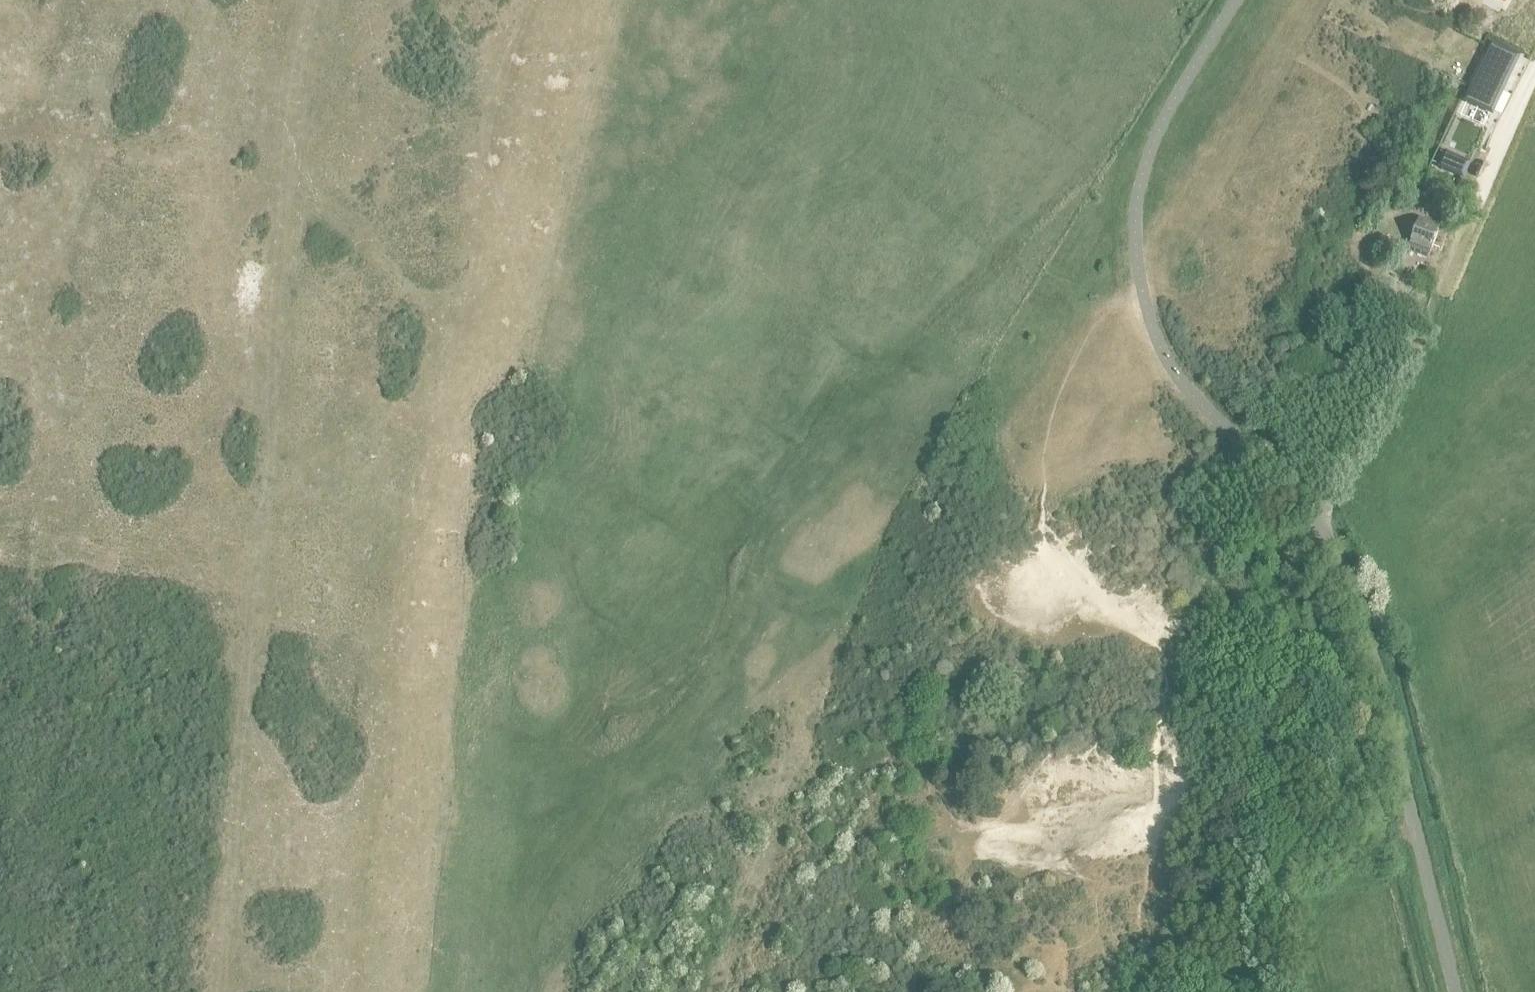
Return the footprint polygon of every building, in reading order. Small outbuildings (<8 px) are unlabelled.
[(1490,47),(1465,102),(1491,114),(1517,60),(1490,47)] [(1461,180),(1468,166),(1443,154),(1437,168),(1461,180)] [(1420,179),(1416,189),(1427,194),(1431,184),(1420,179)] [(1411,244),(1407,255),(1426,263),(1431,252),(1432,248),(1438,231),(1427,227),(1429,223),(1419,219),(1410,244),(1411,244)]
